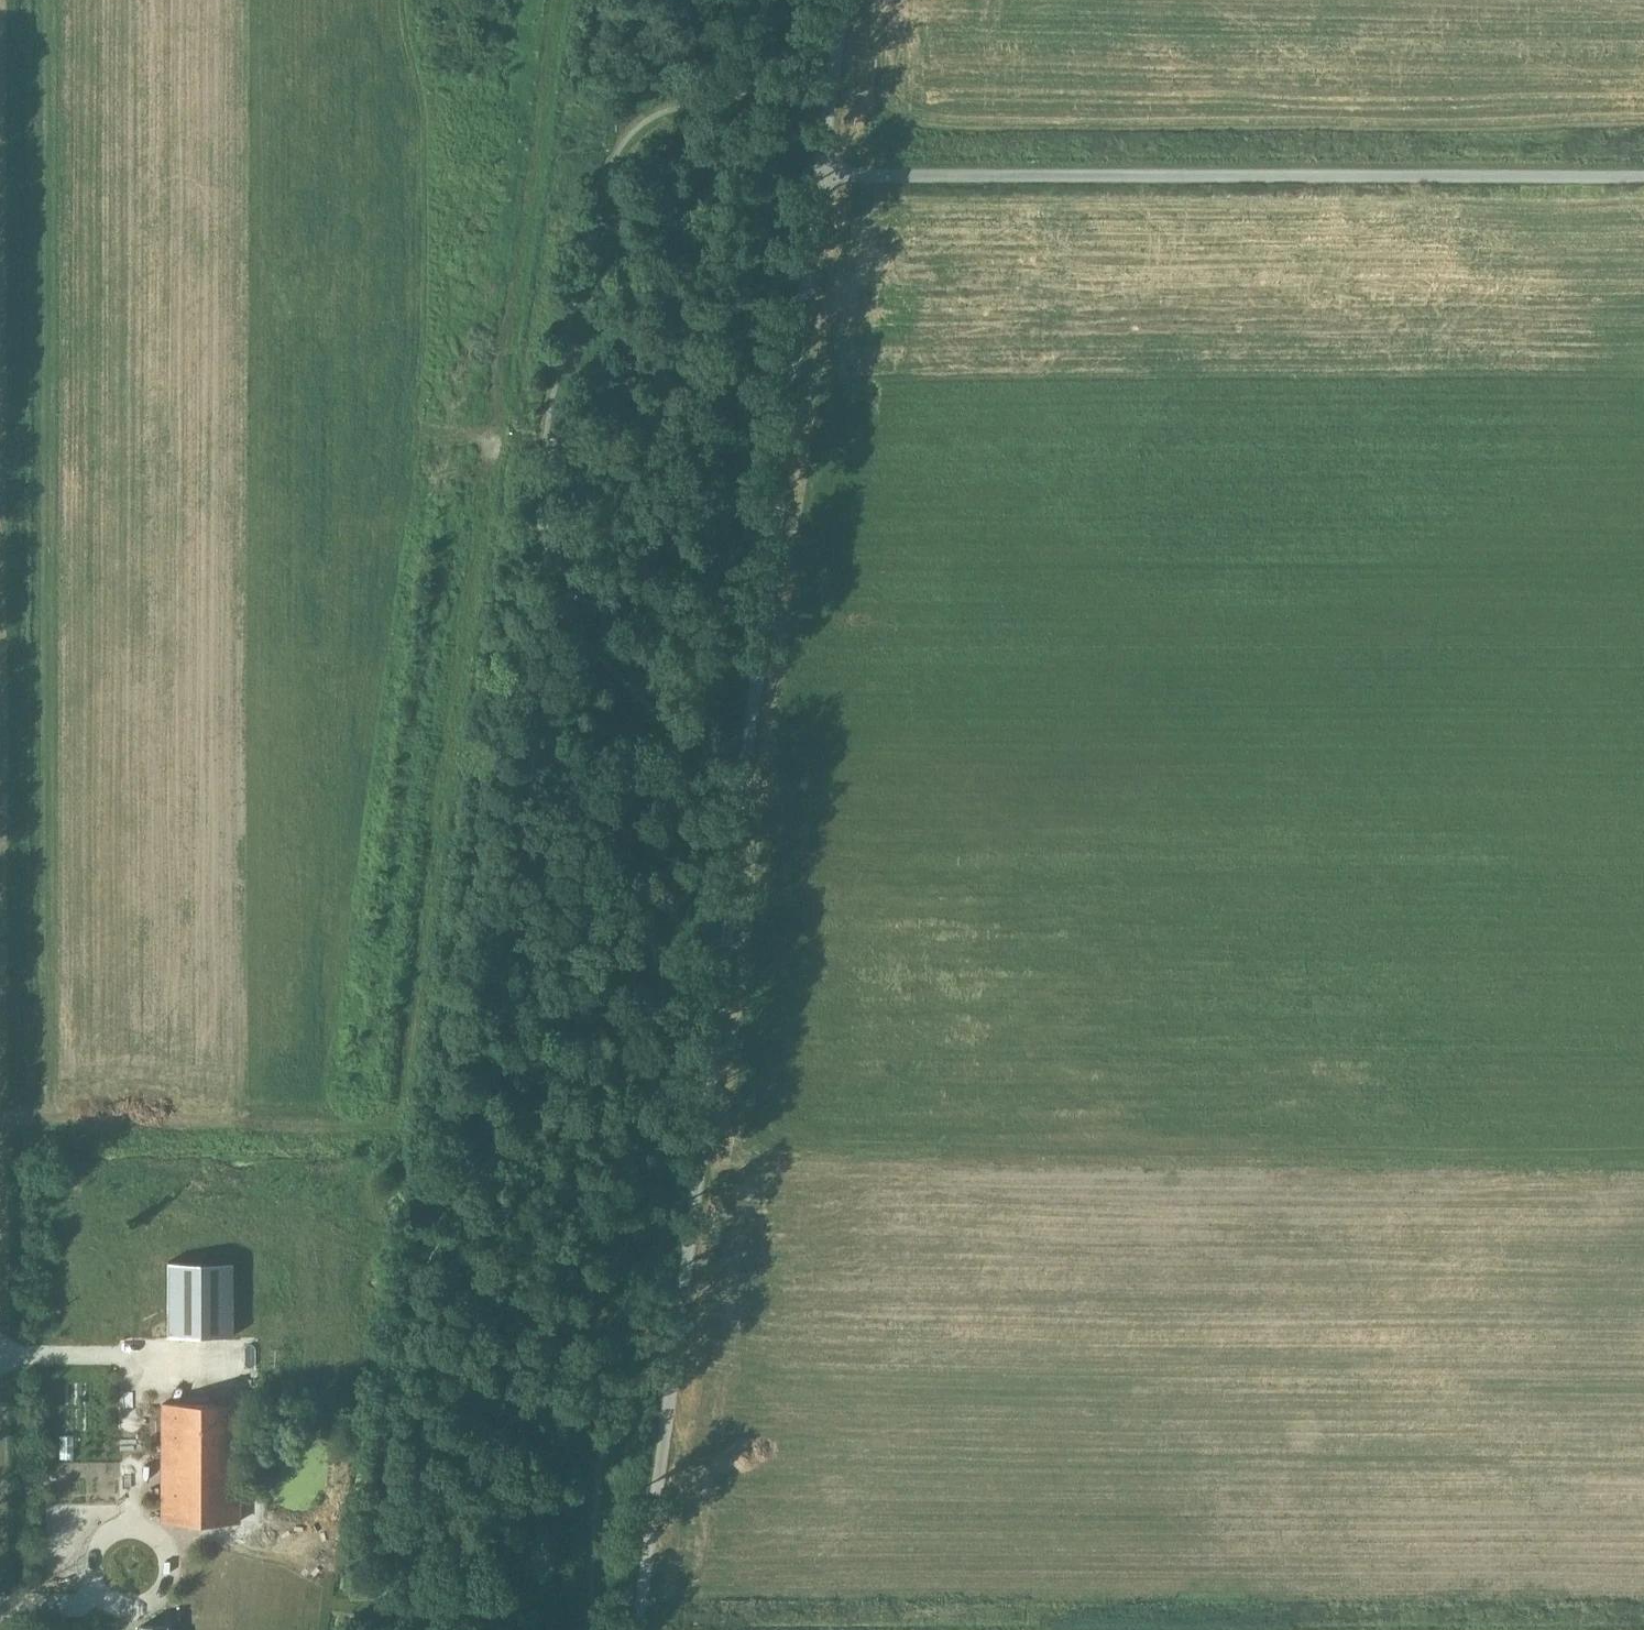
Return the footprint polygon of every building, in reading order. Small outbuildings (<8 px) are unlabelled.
[(233,1335),(233,1261),(167,1261),(167,1335),(233,1335)] [(161,1521),(239,1521),(239,1404),(161,1404),(161,1521)]
